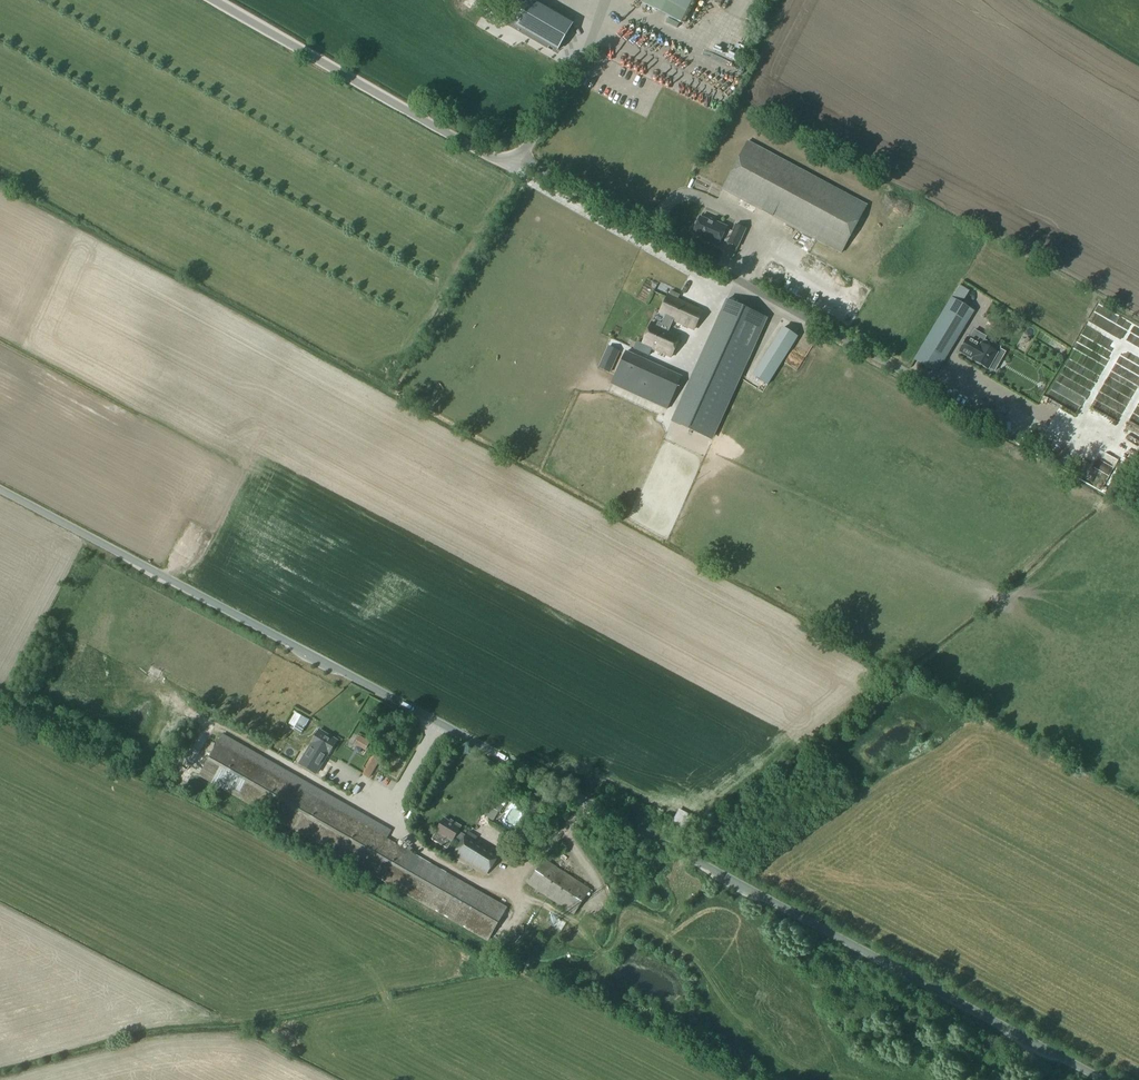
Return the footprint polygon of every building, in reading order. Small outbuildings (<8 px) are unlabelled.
[(572,24),(545,8),(532,0),(518,0),(506,21),(556,50),(572,24)] [(683,20),(694,0),(645,0),(683,20)] [(625,41),(631,37),(627,30),(621,34),(625,41)] [(749,141),(723,190),(841,254),(868,205),(749,141)] [(691,189),(688,199),(699,202),(702,192),(691,189)] [(695,229),(692,234),(702,238),(702,240),(720,248),(723,240),(728,242),(727,244),(738,249),(747,228),(736,224),(732,232),(727,229),(728,228),(710,220),(710,221),(700,217),(698,221),(695,222),(694,226),(695,229)] [(613,258),(622,250),(612,239),(603,247),(613,258)] [(952,296),(915,359),(936,371),(973,309),(952,296)] [(652,326),(643,346),(672,359),(681,338),(669,332),(674,320),(695,330),(703,313),(668,297),(661,314),(667,316),(664,322),(667,323),(665,328),(659,325),(657,328),(652,326)] [(711,438),(764,318),(734,304),(680,425),(711,438)] [(775,329),(746,381),(762,390),(791,338),(775,329)] [(981,344),(967,336),(959,351),(972,359),(971,359),(987,368),(996,353),(981,344)] [(619,352),(608,347),(598,368),(610,373),(619,352)] [(626,353),(611,385),(668,410),(683,378),(626,353)] [(987,398),(980,411),(987,415),(994,402),(987,398)] [(315,753),(307,767),(322,776),(328,766),(323,763),(327,758),(328,758),(338,742),(320,731),(309,749),(315,753)] [(225,736),(201,777),(489,943),(508,910),(386,840),(391,832),(225,736)] [(443,821),(431,842),(447,851),(454,839),(462,843),(454,857),(487,877),(499,855),(467,835),(465,838),(457,833),(460,828),(455,825),(453,827),(443,821)] [(545,859),(527,885),(574,916),(592,890),(545,859)] [(532,925),(504,936),(507,945),(535,934),(532,925)]
